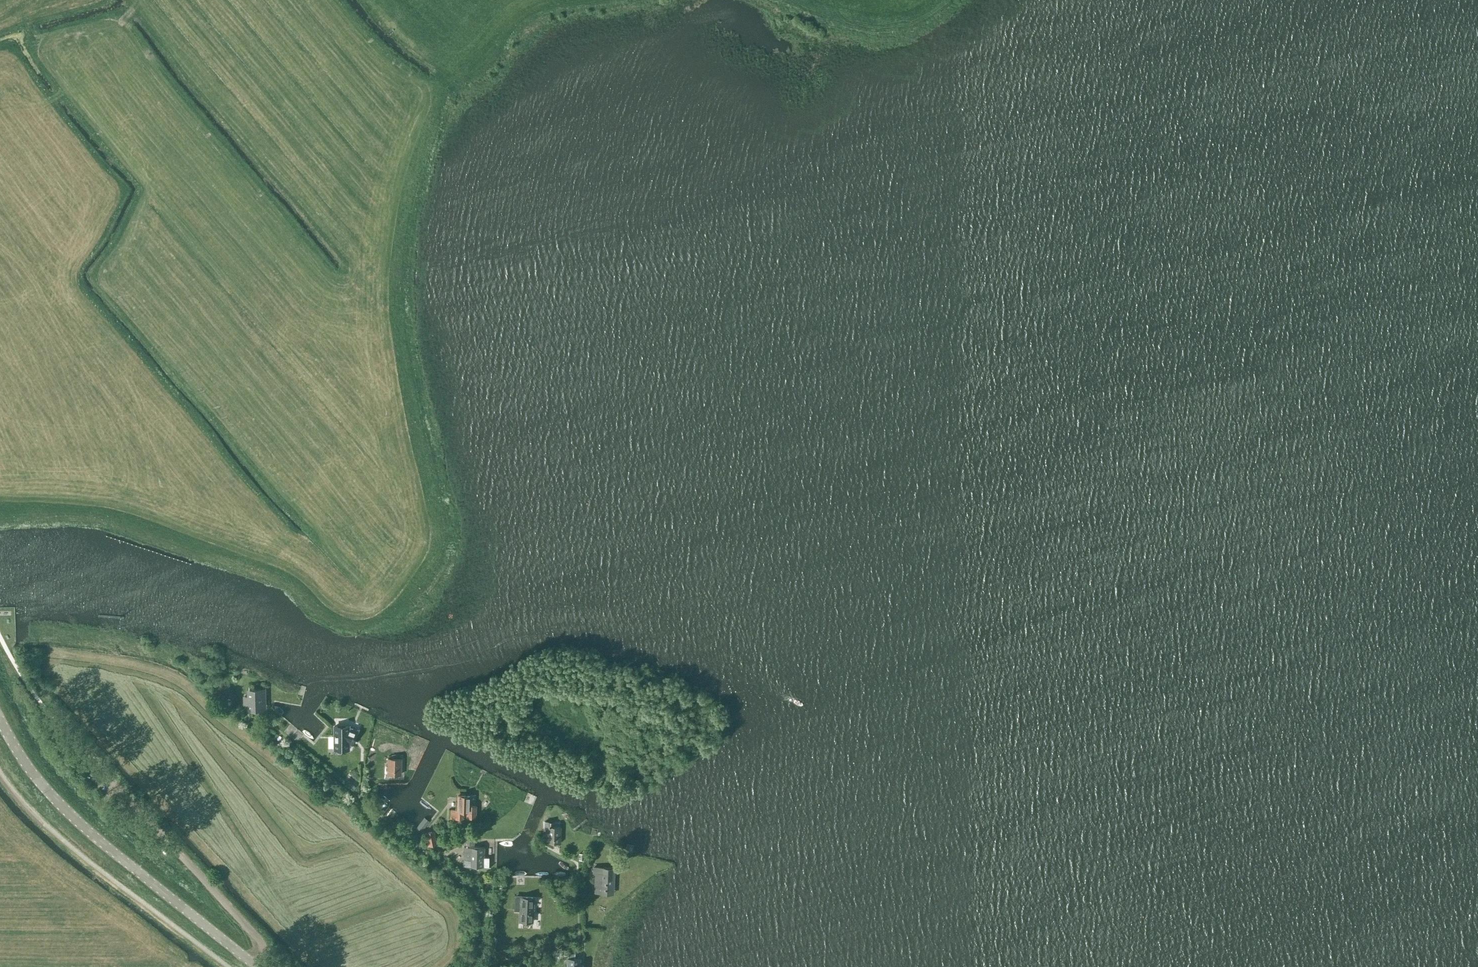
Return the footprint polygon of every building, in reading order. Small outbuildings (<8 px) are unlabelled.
[(261,708),(261,688),(250,689),(250,695),(245,695),(245,702),(250,702),(250,708),(261,708)] [(350,726),(350,724),(333,724),(333,750),(350,749),(350,744),(353,745),(359,729),(350,726)] [(400,774),(401,758),(388,758),(388,773),(400,774)] [(471,794),(457,794),(456,809),(450,809),(450,818),(463,818),(463,810),(466,810),(466,817),(476,817),(476,804),(471,804),(471,794)] [(560,841),(560,826),(553,825),(553,820),(545,820),(544,834),(547,834),(547,841),(560,841)] [(436,843),(434,831),(426,832),(429,844),(436,843)] [(475,831),(464,831),(464,844),(475,844),(475,831)] [(484,865),(485,846),(465,846),(464,864),(471,864),(471,865),(484,865)] [(613,893),(615,868),(594,867),(594,873),(596,873),(595,892),(613,893)] [(531,920),(532,896),(522,896),(521,919),(531,920)] [(583,964),(580,964),(580,959),(578,959),(578,957),(575,957),(575,952),(567,952),(567,957),(567,966),(582,966),(583,964)]
